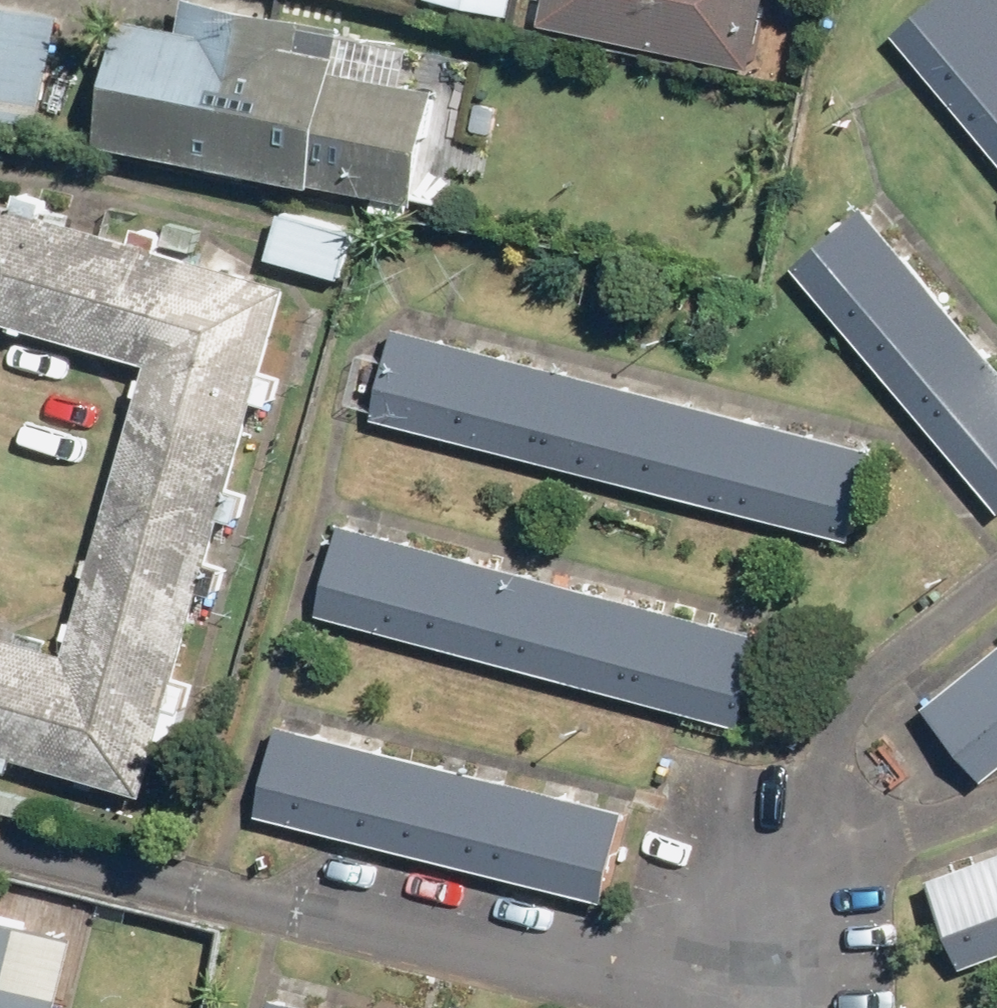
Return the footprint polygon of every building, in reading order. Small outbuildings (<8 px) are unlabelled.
[(5,0),(0,0),(0,115),(45,125),(69,13),(5,0)] [(128,14),(103,140),(421,202),(444,84),(343,64),(345,51),(297,42),(303,15),(225,0),(193,0),(188,26),(128,14)] [(514,13),(517,0),(454,0),(514,13)] [(548,21),(760,69),(776,0),(553,0),(548,21)] [(899,33),(996,148),(996,0),(939,0),(899,33)] [(0,199),(0,319),(146,361),(63,650),(0,632),(0,750),(141,791),(289,283),(0,199)] [(870,207),(799,266),(996,501),(996,357),(870,207)] [(346,227),(268,208),(256,254),(331,274),(346,227)] [(362,416),(856,538),(879,446),(385,323),(362,416)] [(729,724),(753,635),(331,521),(307,610),(729,724)] [(927,708),(978,772),(996,757),(996,652),(927,708)] [(596,897),(618,809),(269,722),(247,810),(596,897)] [(996,960),(996,854),(930,878),(965,972),(996,960)] [(0,912),(0,991),(5,992),(22,927),(5,923),(7,914),(0,912)] [(104,926),(85,1007),(172,1007),(187,945),(104,926)] [(260,996),(257,1007),(307,1007),(260,996)]
